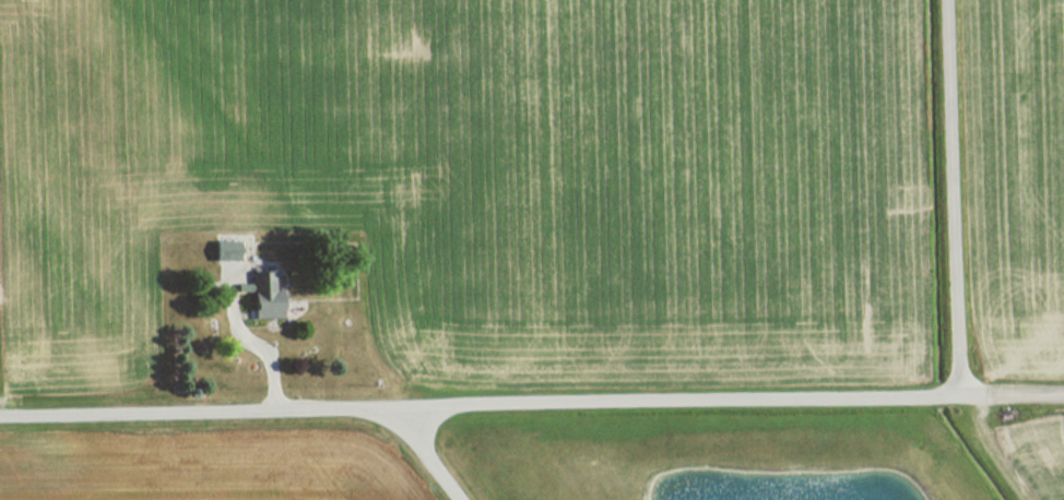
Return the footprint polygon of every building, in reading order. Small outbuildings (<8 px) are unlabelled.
[(233,260),(233,240),(209,241),(209,261),(233,260)] [(276,317),(275,290),(269,290),(268,271),(246,272),(248,319),(276,317)]
